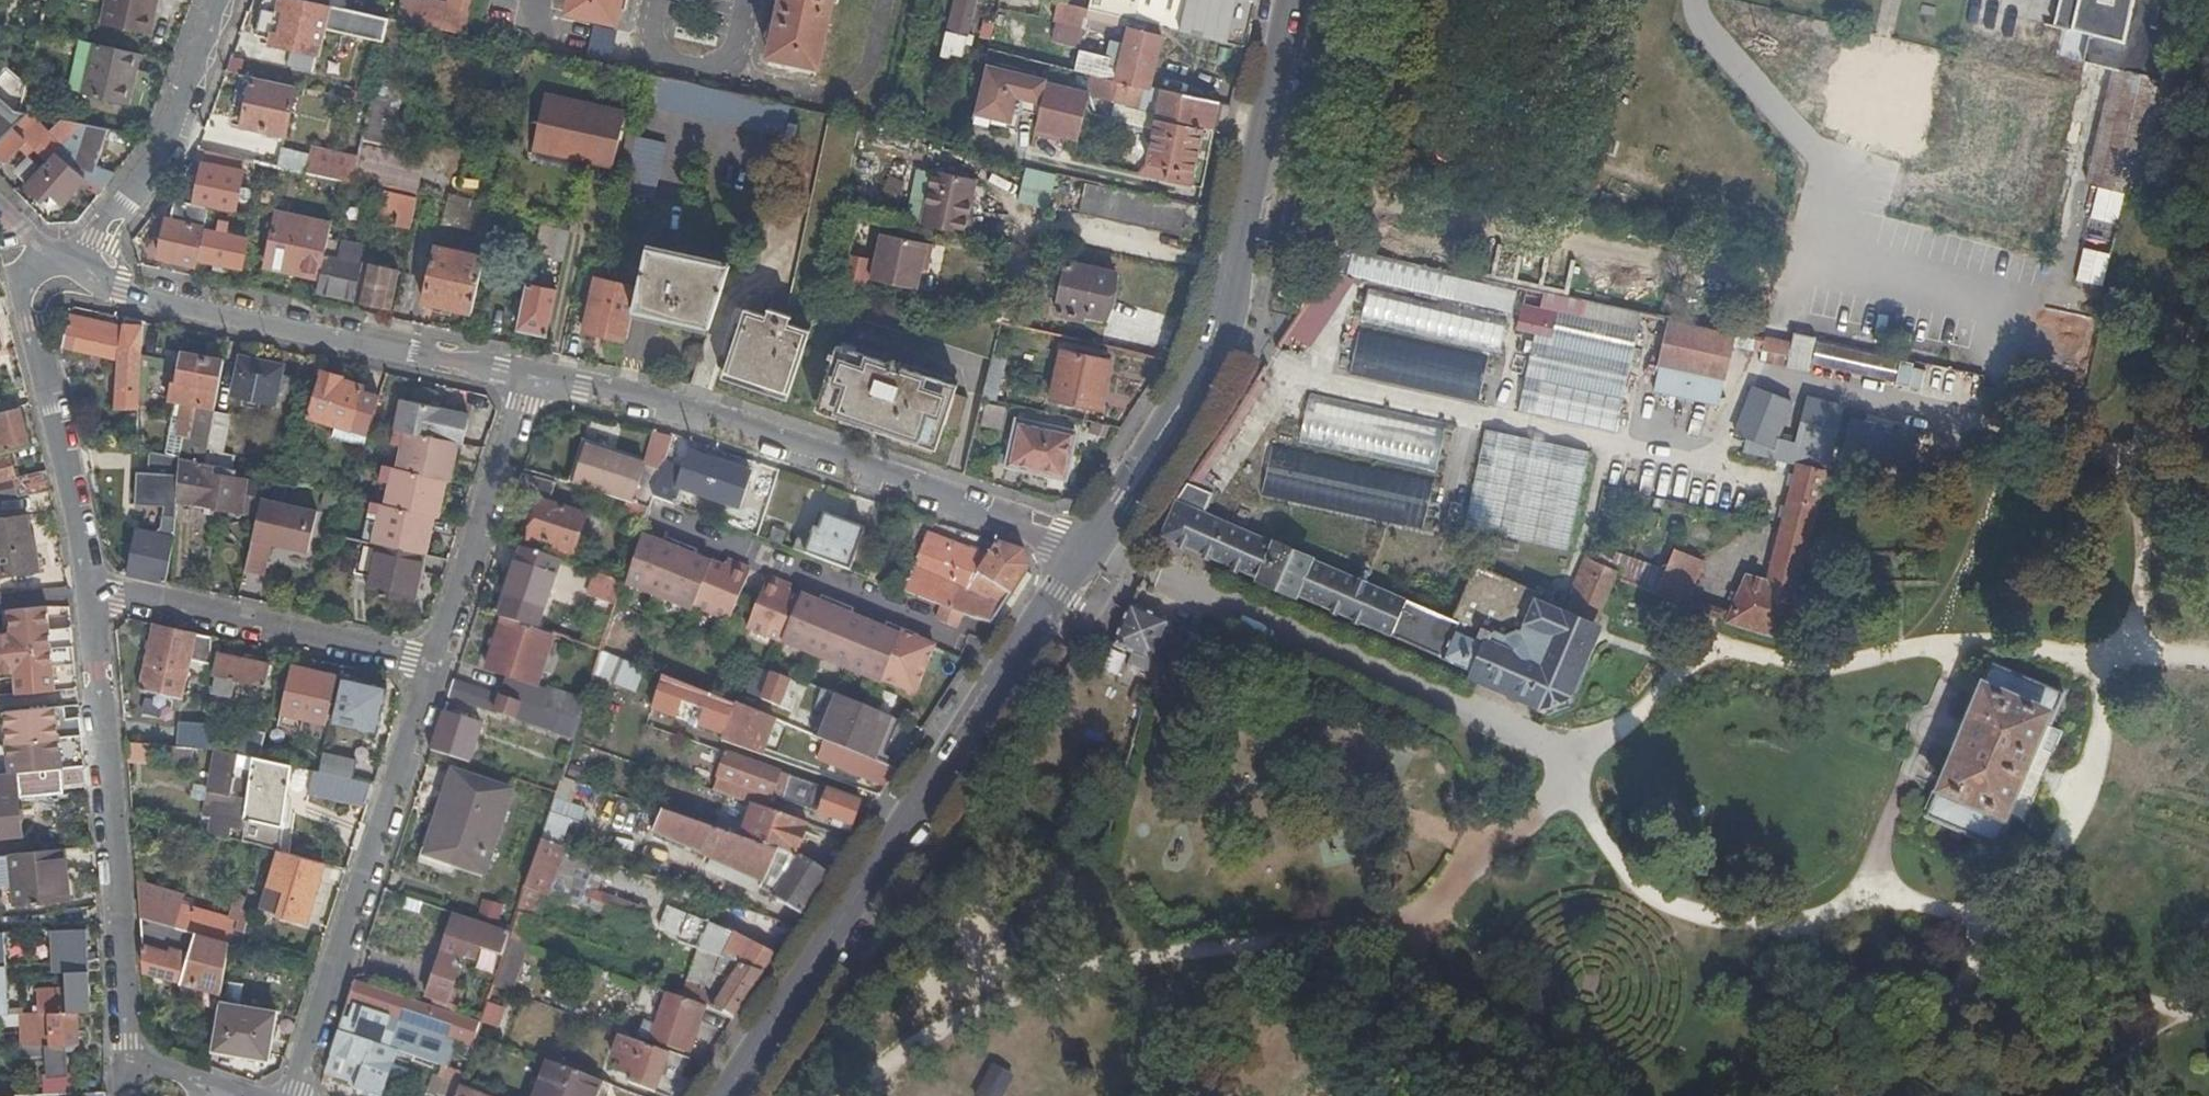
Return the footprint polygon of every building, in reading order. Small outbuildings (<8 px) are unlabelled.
[(158,0),(110,0),(105,23),(150,34),(158,0)] [(384,40),(389,17),(378,15),(347,8),(335,6),(309,0),(264,0),(256,35),(286,41),(284,47),(320,55),(326,27),(384,40)] [(347,8),(378,15),(382,0),(349,0),(347,8)] [(401,20),(418,24),(421,24),(424,10),(426,0),(406,0),(401,20)] [(568,11),(569,12),(566,22),(615,32),(622,0),(570,0),(568,11)] [(768,56),(770,56),(768,66),(815,77),(818,66),(819,67),(833,0),(781,0),(768,56)] [(949,31),(968,35),(977,0),(957,0),(949,31)] [(1085,26),(1089,8),(1089,7),(1058,0),(1054,18),(1085,26)] [(1089,7),(1089,8),(1106,13),(1121,16),(1151,24),(1165,28),(1245,48),(1255,0),(1091,0),(1089,7)] [(2084,63),(2113,70),(2075,231),(2062,283),(2102,290),(2126,193),(2139,196),(2166,82),(2162,80),(2180,0),(2059,0),(2053,27),(2092,37),(2084,63)] [(1119,24),(1131,27),(1163,35),(1165,28),(1151,24),(1121,16),(1106,13),(1089,8),(1085,26),(1102,30),(1117,33),(1119,24)] [(468,20),(424,10),(421,24),(465,34),(468,20)] [(396,125),(418,24),(401,20),(389,17),(384,40),(370,103),(359,156),(353,182),(381,188),(419,196),(427,157),(391,149),(391,147),(395,147),(400,126),(396,125)] [(1151,86),(1163,35),(1131,27),(1127,45),(1111,42),(1108,53),(1116,54),(1114,60),(1079,52),(1075,69),(1094,75),(1150,88),(1151,86)] [(949,31),(947,41),(944,51),(963,56),(968,35),(949,31)] [(125,103),(136,53),(92,43),(81,91),(125,103)] [(1047,80),(985,65),(974,113),(1018,123),(1020,112),(1022,112),(1022,110),(1022,97),(1042,101),(1047,81),(1047,80)] [(264,66),(261,79),(295,86),(313,90),(315,77),(264,66)] [(283,137),(295,86),(261,79),(237,73),(229,105),(242,107),(237,126),(283,137)] [(1150,88),(1094,75),(1090,92),(1090,93),(1137,104),(1159,110),(1164,89),(1151,86),(1150,88)] [(1090,93),(1090,92),(1047,81),(1042,101),(1039,114),(1034,133),(1053,138),(1054,133),(1062,134),(1078,139),(1090,93)] [(1201,188),(1220,103),(1219,102),(1164,89),(1159,110),(1148,163),(1169,167),(1166,180),(1201,188)] [(0,97),(0,140),(23,117),(0,97)] [(1042,101),(1022,97),(1022,110),(1039,114),(1042,101)] [(625,116),(544,99),(533,148),(615,165),(625,116)] [(25,114),(23,117),(0,140),(0,155),(6,161),(24,142),(35,152),(30,158),(41,168),(55,154),(84,124),(59,119),(48,131),(33,118),(31,119),(25,114)] [(109,129),(84,124),(55,154),(66,162),(72,167),(103,190),(114,176),(100,164),(104,148),(106,140),(109,129)] [(216,133),(204,131),(198,148),(212,151),(216,133)] [(667,144),(637,137),(624,193),(654,199),(667,144)] [(114,142),(106,140),(104,148),(111,150),(114,142)] [(311,146),(309,156),(306,172),(343,180),(353,182),(359,156),(311,146)] [(306,172),(309,156),(282,150),(279,166),(306,172)] [(219,153),(216,166),(244,171),(255,174),(256,161),(219,153)] [(62,166),(66,162),(55,154),(41,168),(51,176),(43,184),(65,202),(82,183),(62,166)] [(204,163),(195,205),(209,208),(235,213),(244,171),(216,166),(204,163)] [(1146,176),(1166,180),(1169,167),(1148,163),(1146,176)] [(1023,199),(1044,204),(1052,173),(1030,167),(1023,199)] [(936,170),(923,225),(967,234),(972,218),(969,217),(977,180),(936,170)] [(1085,184),(1079,213),(1181,235),(1188,207),(1085,184)] [(375,213),(413,223),(416,207),(419,196),(381,188),(375,213)] [(437,249),(484,259),(493,213),(495,205),(448,196),(437,249)] [(160,257),(197,266),(199,259),(205,230),(205,228),(207,221),(209,208),(195,205),(177,201),(172,221),(168,220),(160,257)] [(233,219),(235,213),(209,208),(207,221),(222,224),(224,217),(233,219)] [(266,267),(319,280),(325,256),(332,226),(279,213),(266,267)] [(535,253),(566,259),(572,230),(541,223),(535,253)] [(248,239),(205,230),(199,259),(242,268),(248,239)] [(880,233),(870,280),(916,290),(921,269),(926,271),(931,245),(880,233)] [(338,259),(325,256),(319,280),(317,291),(356,300),(364,265),(368,247),(342,242),(338,259)] [(731,264),(648,247),(638,291),(634,312),(714,330),(732,265),(731,264)] [(424,304),(473,313),(474,307),(484,259),(437,249),(435,249),(424,304)] [(1348,277),(1354,252),(1349,251),(1334,260),(1327,272),(1345,276),(1348,277)] [(1510,285),(1354,252),(1348,277),(1503,313),(1510,285)] [(1541,283),(1555,285),(1559,259),(1545,256),(1541,283)] [(1056,313),(1076,317),(1077,312),(1083,313),(1106,318),(1115,274),(1067,263),(1056,313)] [(399,272),(364,265),(356,300),(391,308),(399,272)] [(1316,293),(1304,311),(1287,336),(1308,350),(1353,282),(1345,276),(1327,272),(1314,292),(1316,293)] [(1316,293),(1314,292),(1290,275),(1278,294),(1304,311),(1316,293)] [(551,289),(529,284),(526,299),(519,330),(527,332),(526,337),(539,340),(541,334),(549,336),(560,283),(553,281),(551,289)] [(587,332),(627,341),(634,312),(638,291),(597,282),(587,332)] [(520,298),(526,299),(529,284),(523,283),(520,298)] [(1364,321),(1505,349),(1510,323),(1370,295),(1364,321)] [(1552,337),(1557,312),(1521,305),(1515,330),(1535,334),(1552,337)] [(725,372),(789,393),(808,335),(810,330),(788,324),(791,317),(767,309),(765,316),(746,309),(725,372)] [(1637,329),(1557,312),(1552,337),(1535,334),(1517,412),(1613,433),(1637,329)] [(117,398),(140,399),(141,353),(143,321),(125,317),(123,327),(71,316),(65,345),(119,357),(117,398)] [(1718,406),(1734,335),(1668,321),(1653,392),(1718,406)] [(1485,356),(1357,329),(1347,377),(1475,402),(1485,356)] [(1816,340),(1793,334),(1791,341),(1766,336),(1763,351),(1788,356),(1786,366),(1809,371),(1816,340)] [(960,386),(839,346),(836,353),(833,352),(831,357),(834,358),(820,403),(940,444),(946,427),(960,432),(971,399),(957,394),(960,386)] [(1062,350),(1052,399),(1100,408),(1111,361),(1062,350)] [(183,435),(178,457),(181,457),(204,462),(211,431),(224,361),(184,353),(178,382),(171,381),(176,361),(141,353),(140,399),(140,404),(168,410),(171,398),(196,403),(189,436),(183,435)] [(276,405),(278,396),(283,374),(284,366),(241,356),(232,395),(276,405)] [(1008,360),(993,356),(992,361),(982,399),(998,402),(1008,360)] [(1926,391),(1929,369),(1902,366),(1899,388),(1926,391)] [(325,372),(320,375),(307,415),(334,424),(350,429),(362,391),(363,389),(341,383),(340,377),(325,372)] [(290,376),(283,374),(278,396),(286,398),(290,376)] [(1259,377),(1254,383),(1188,483),(1199,488),(1269,383),(1259,377)] [(1844,408),(1806,400),(1796,440),(1786,437),(1785,441),(1776,439),(1791,401),(1752,386),(1735,433),(1744,436),(1740,450),(1793,465),(1767,584),(1748,578),(1728,626),(1785,643),(1828,471),(1844,408)] [(364,446),(380,397),(362,391),(350,429),(334,424),(331,435),(364,446)] [(1445,424),(1307,395),(1297,444),(1434,473),(1445,424)] [(401,398),(395,429),(453,441),(460,443),(463,443),(468,419),(465,411),(437,405),(436,410),(429,409),(430,404),(401,398)] [(21,408),(0,413),(0,453),(31,446),(21,408)] [(1910,474),(1921,438),(1853,417),(1842,453),(1910,474)] [(1017,419),(1007,465),(1065,478),(1076,432),(1017,419)] [(1106,441),(1112,426),(1093,422),(1089,435),(1106,441)] [(402,446),(397,469),(441,478),(448,479),(451,480),(454,465),(448,464),(453,441),(395,429),(391,444),(402,446)] [(229,434),(211,431),(204,462),(223,466),(229,434)] [(643,467),(643,469),(660,475),(663,466),(673,435),(655,432),(643,467)] [(1566,551),(1587,454),(1484,432),(1463,529),(1566,551)] [(460,443),(453,441),(448,464),(454,465),(460,443)] [(1257,496),(1421,530),(1432,480),(1269,445),(1257,496)] [(0,456),(0,499),(50,489),(47,471),(17,478),(10,454),(0,456)] [(138,528),(128,574),(166,582),(175,537),(178,498),(181,457),(178,457),(168,454),(163,524),(146,521),(145,530),(138,528)] [(605,454),(593,492),(600,495),(612,457),(605,454)] [(233,478),(235,469),(223,466),(204,462),(181,457),(178,498),(257,513),(260,499),(264,484),(233,478)] [(643,467),(612,457),(600,495),(624,502),(632,505),(643,469),(643,467)] [(679,470),(663,466),(660,475),(653,498),(670,504),(674,491),(710,503),(719,474),(682,462),(679,470)] [(390,483),(386,505),(429,515),(436,516),(439,517),(442,502),(436,501),(441,478),(397,469),(383,466),(380,481),(390,483)] [(660,475),(643,469),(632,505),(649,510),(653,498),(660,475)] [(555,484),(523,474),(516,494),(542,502),(530,541),(573,556),(586,517),(567,510),(570,503),(552,497),(555,484)] [(448,479),(441,478),(436,501),(442,502),(448,479)] [(1188,483),(1176,501),(1205,513),(1213,494),(1199,488),(1188,483)] [(257,513),(244,571),(263,575),(270,544),(307,552),(316,511),(260,499),(257,513)] [(1547,703),(1567,696),(1619,573),(1589,560),(1564,613),(1538,603),(1541,595),(1476,567),(1452,621),(1205,513),(1176,501),(1172,508),(1159,537),(1547,703)] [(423,553),(427,554),(430,539),(424,538),(429,515),(386,505),(372,502),(369,518),(379,520),(374,543),(378,544),(423,553)] [(632,522),(644,526),(649,510),(632,505),(624,502),(619,516),(628,518),(632,522)] [(29,514),(0,519),(0,574),(38,568),(29,514)] [(429,515),(424,538),(430,539),(436,516),(429,515)] [(816,531),(811,544),(806,556),(850,572),(866,532),(847,525),(848,523),(826,516),(821,532),(816,531)] [(773,529),(769,542),(783,547),(787,535),(773,529)] [(927,534),(905,593),(942,607),(962,614),(991,625),(992,624),(1026,572),(1029,567),(1023,552),(998,544),(990,557),(927,534)] [(661,544),(641,536),(626,583),(643,582),(694,603),(692,607),(729,622),(750,570),(733,563),(730,570),(724,567),(711,562),(710,564),(694,558),(696,551),(664,538),(661,544)] [(412,602),(423,553),(378,544),(374,543),(360,540),(353,572),(371,577),(368,592),(412,602)] [(806,556),(811,544),(809,543),(804,540),(800,541),(798,543),(795,551),(806,556)] [(538,632),(562,561),(522,548),(498,618),(503,620),(538,632)] [(1706,561),(1675,549),(1655,595),(1686,606),(1706,561)] [(1631,557),(1624,577),(1655,588),(1662,569),(1631,557)] [(730,570),(733,563),(727,560),(724,567),(730,570)] [(1026,572),(992,624),(998,628),(1033,576),(1026,572)] [(18,591),(16,575),(0,576),(0,593),(18,591)] [(603,577),(580,645),(603,652),(618,606),(625,584),(603,577)] [(785,584),(768,577),(756,606),(747,629),(881,683),(882,680),(915,694),(935,646),(917,639),(919,635),(886,622),(884,629),(851,616),(854,609),(821,596),(818,603),(801,596),(800,598),(788,593),(782,591),(785,584)] [(791,586),(785,584),(782,591),(788,593),(791,586)] [(72,645),(70,627),(49,629),(46,605),(9,609),(11,631),(13,651),(72,645)] [(1143,661),(1140,667),(1151,672),(1171,624),(1130,606),(1112,648),(1132,656),(1143,661)] [(962,614),(942,607),(937,621),(956,629),(962,614)] [(554,637),(549,635),(538,632),(503,620),(487,670),(507,676),(538,687),(554,637)] [(191,659),(212,663),(212,638),(155,625),(140,689),(182,699),(191,659)] [(11,631),(0,632),(0,671),(15,670),(13,651),(11,631)] [(1214,643),(1196,635),(1166,702),(1184,710),(1214,643)] [(74,664),(72,645),(13,651),(15,670),(17,693),(55,690),(53,666),(74,664)] [(598,667),(612,673),(618,658),(603,652),(598,667)] [(272,665),(252,661),(245,659),(218,653),(213,674),(217,675),(213,691),(233,696),(237,680),(259,685),(257,691),(264,693),(265,686),(267,686),(272,665)] [(1130,664),(1140,667),(1143,661),(1132,656),(1130,664)] [(618,658),(612,673),(636,683),(642,668),(618,658)] [(2043,722),(2052,725),(2065,695),(1991,664),(1979,696),(1984,698),(1946,791),(1939,789),(1927,820),(1999,850),(2011,819),(2004,816),(2043,722)] [(291,665),(276,725),(300,731),(303,717),(327,723),(337,676),(291,665)] [(790,681),(772,674),(762,700),(779,707),(790,681)] [(544,710),(550,691),(538,687),(507,676),(500,696),(544,710)] [(342,677),(332,723),(377,733),(387,688),(342,677)] [(449,698),(495,713),(500,696),(454,681),(449,698)] [(694,705),(700,691),(687,686),(682,701),(694,705)] [(550,690),(550,691),(544,710),(580,722),(582,714),(586,704),(586,702),(550,690)] [(709,737),(721,742),(736,706),(700,691),(694,705),(698,708),(697,710),(716,718),(709,737)] [(545,728),(575,738),(580,722),(544,710),(500,696),(495,713),(532,724),(533,722),(545,726),(545,728)] [(837,696),(819,739),(826,742),(876,762),(893,719),(837,696)] [(1567,696),(1547,703),(1550,714),(1571,707),(1567,696)] [(596,719),(600,709),(586,704),(582,714),(596,719)] [(63,768),(57,706),(6,711),(12,773),(63,768)] [(71,767),(65,706),(57,706),(63,768),(71,767)] [(761,755),(774,721),(736,706),(721,742),(761,755)] [(482,726),(444,713),(431,751),(469,764),(482,726)] [(180,722),(180,747),(188,747),(210,749),(211,724),(180,722)] [(2050,728),(2052,725),(2043,722),(2004,816),(2011,819),(2013,818),(2024,823),(2062,733),(2050,728)] [(250,731),(244,755),(254,757),(260,759),(265,734),(250,731)] [(819,758),(886,785),(896,770),(876,762),(826,742),(819,758)] [(187,760),(188,747),(180,747),(147,745),(146,758),(187,760)] [(231,827),(245,830),(246,820),(251,782),(235,780),(237,767),(252,769),(254,757),(244,755),(218,749),(206,816),(216,819),(213,832),(229,835),(231,827)] [(354,760),(324,753),(319,772),(350,779),(354,760)] [(790,776),(727,754),(714,791),(753,805),(766,810),(777,813),(790,776)] [(284,827),(292,766),(260,759),(254,757),(252,769),(251,782),(246,820),(284,827)] [(86,787),(84,766),(71,767),(63,768),(12,773),(0,774),(0,837),(23,835),(20,793),(86,787)] [(235,780),(251,782),(252,769),(237,767),(235,780)] [(313,793),(357,803),(368,805),(375,785),(350,779),(319,772),(314,771),(312,778),(317,780),(313,793)] [(509,792),(452,773),(426,853),(483,872),(509,792)] [(852,825),(861,801),(791,777),(783,801),(852,825)] [(583,821),(588,806),(572,801),(578,783),(563,778),(545,832),(566,839),(573,818),(583,821)] [(137,782),(129,783),(130,791),(138,790),(137,782)] [(794,856),(806,823),(777,813),(766,810),(753,805),(742,838),(794,856)] [(773,896),(801,915),(829,873),(799,855),(797,857),(794,856),(742,838),(663,812),(653,832),(713,860),(765,884),(777,889),(773,896)] [(141,833),(134,834),(136,857),(142,856),(141,833)] [(599,892),(608,863),(555,845),(541,840),(525,889),(542,895),(580,909),(581,906),(643,928),(650,910),(599,892)] [(70,902),(65,850),(12,854),(18,907),(70,902)] [(308,925),(325,864),(279,852),(262,912),(308,925)] [(765,884),(713,860),(708,871),(761,895),(765,884)] [(234,929),(245,933),(251,913),(241,910),(245,898),(236,895),(232,909),(231,909),(227,919),(192,909),(191,912),(178,909),(181,898),(138,886),(140,916),(229,942),(230,943),(234,929)] [(542,895),(525,889),(518,912),(535,918),(542,895)] [(491,907),(484,925),(500,930),(506,911),(491,907)] [(511,934),(509,939),(526,944),(528,945),(537,919),(535,918),(518,912),(511,934)] [(453,914),(446,936),(452,938),(459,916),(453,914)] [(143,974),(220,992),(229,942),(140,916),(143,974)] [(479,947),(504,955),(509,939),(511,934),(500,930),(484,925),(459,916),(452,938),(446,936),(426,998),(448,1005),(461,962),(467,964),(469,958),(474,960),(479,947)] [(70,954),(70,971),(90,970),(87,927),(56,929),(57,955),(70,954)] [(3,933),(6,974),(39,973),(68,971),(70,971),(70,954),(57,955),(56,929),(3,933)] [(722,959),(763,973),(775,955),(735,934),(722,959)] [(501,988),(510,992),(526,944),(509,939),(504,955),(494,986),(501,988)] [(733,1020),(763,973),(722,959),(717,957),(711,974),(726,980),(731,982),(722,996),(717,994),(701,988),(696,998),(690,996),(689,1001),(694,1003),(700,1006),(733,1020)] [(68,987),(39,989),(38,989),(39,1013),(79,1011),(92,1010),(90,970),(70,971),(68,971),(68,987)] [(39,973),(39,989),(68,987),(68,971),(39,973)] [(39,973),(6,974),(0,974),(0,1015),(21,1014),(39,1013),(38,989),(39,989),(39,973)] [(731,982),(726,980),(717,994),(722,996),(731,982)] [(481,1023),(355,981),(338,1032),(395,1051),(438,1065),(444,1048),(470,1057),(481,1023)] [(499,994),(501,988),(494,986),(492,992),(499,994)] [(693,1026),(700,1006),(694,1003),(689,1001),(645,986),(636,1011),(648,1015),(640,1037),(684,1053),(686,1046),(693,1048),(695,1042),(693,1041),(698,1027),(693,1026)] [(276,1013),(219,1002),(211,1050),(267,1060),(276,1013)] [(504,1009),(488,1003),(481,1023),(498,1028),(504,1009)] [(82,1045),(79,1011),(39,1013),(21,1014),(23,1059),(54,1057),(54,1046),(67,1046),(82,1045)] [(395,1051),(338,1032),(331,1054),(325,1071),(358,1082),(355,1089),(376,1095),(378,1095),(386,1075),(387,1075),(395,1051)] [(621,1037),(613,1057),(624,1061),(620,1071),(631,1076),(629,1083),(655,1093),(669,1054),(621,1037)] [(69,1076),(67,1046),(54,1046),(54,1057),(56,1077),(69,1076)] [(537,1095),(597,1095),(602,1085),(548,1065),(537,1095)] [(455,1077),(462,1079),(464,1074),(441,1066),(438,1074),(454,1079),(455,1077)] [(989,1070),(975,1095),(998,1095),(1007,1080),(989,1070)] [(44,1078),(45,1095),(50,1095),(62,1094),(75,1094),(74,1076),(69,1076),(56,1077),(44,1078)] [(460,1085),(457,1095),(488,1095),(460,1085)]
